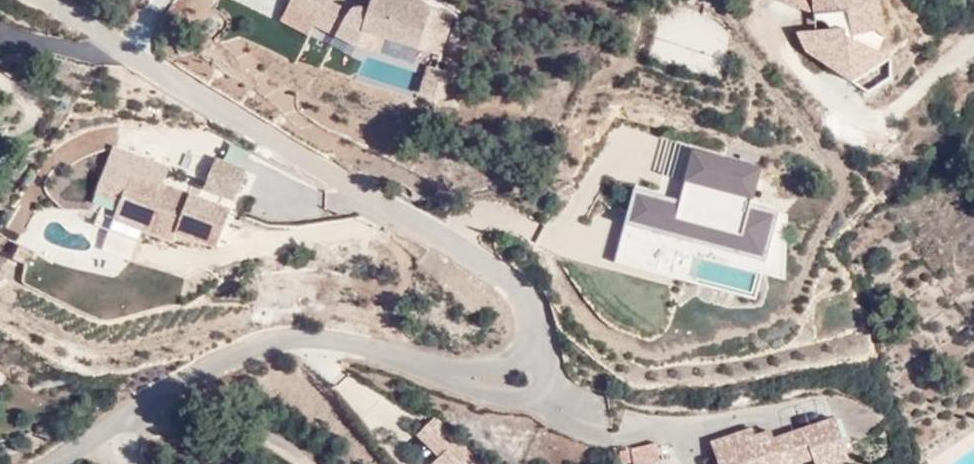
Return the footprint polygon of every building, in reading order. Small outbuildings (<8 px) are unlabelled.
[(278,1),(277,0),(269,19),(297,32),(301,24),(344,43),(351,30),(406,46),(418,7),(410,0),(313,0),(305,14),(278,1)] [(806,0),(778,0),(800,12),(806,0)] [(814,47),(851,71),(878,54),(884,39),(876,1),(850,3),(850,0),(811,0),(814,47)] [(718,78),(734,27),(662,6),(647,57),(718,78)] [(423,67),(415,97),(445,104),(453,74),(423,67)] [(629,188),(614,266),(756,293),(767,234),(784,237),(789,212),(752,205),(759,164),(687,150),(678,197),(629,188)] [(202,192),(237,203),(248,169),(213,157),(202,192)] [(149,185),(118,172),(102,215),(161,238),(165,228),(204,243),(217,209),(177,194),(181,182),(154,172),(149,185)] [(711,449),(716,463),(849,463),(832,411),(711,449)] [(439,456),(432,463),(483,463),(429,419),(415,436),(439,456)] [(659,445),(619,448),(620,463),(647,463),(660,463),(659,445)]
